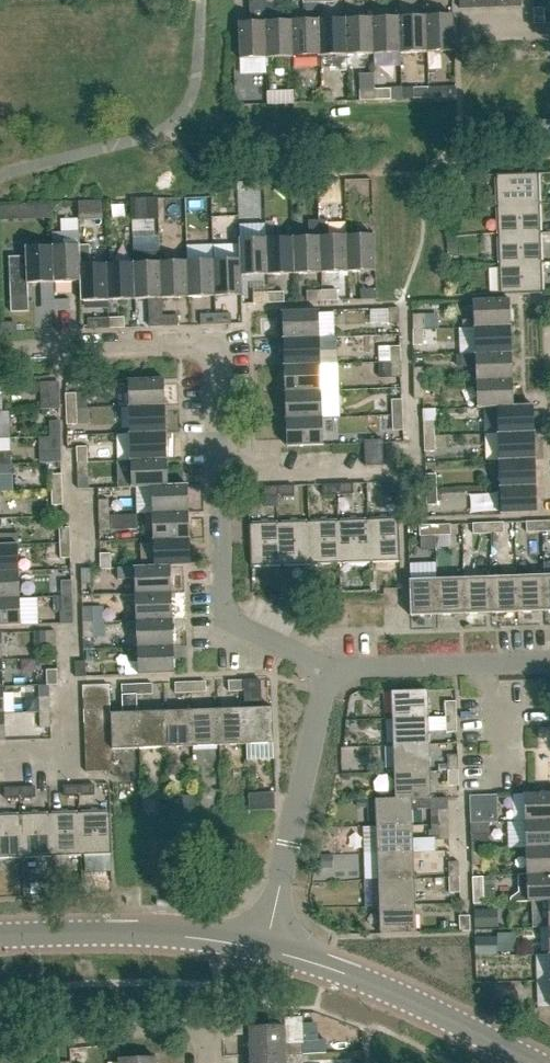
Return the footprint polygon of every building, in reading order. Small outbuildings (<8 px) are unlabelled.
[(239,59),(267,58),(265,22),(265,5),(264,0),(250,0),(250,23),(238,23),(239,59)] [(534,24),(544,24),(544,9),(534,9),(534,24)] [(426,16),(428,52),(455,51),(454,15),(426,16)] [(401,53),(428,52),(426,16),(399,17),(401,53)] [(374,54),(401,53),(399,17),(373,18),(374,54)] [(347,55),(374,54),(373,18),(346,19),(347,55)] [(320,56),(347,55),(346,19),(319,20),(320,56)] [(293,57),(320,56),(319,20),(292,21),(293,57)] [(267,58),(293,57),(292,21),(265,22),(267,58)] [(240,72),(224,75),(228,97),(243,94),(240,72)] [(429,87),(429,97),(445,97),(444,86),(429,87)] [(414,98),(429,97),(429,87),(414,87),(414,98)] [(360,100),(376,100),(375,89),(360,90),(360,100)] [(375,89),(376,100),(391,99),(391,89),(375,89)] [(497,205),(539,203),(538,173),(496,175),(497,205)] [(103,218),(102,201),(79,203),(79,220),(103,218)] [(50,203),(34,204),(35,218),(50,218),(50,203)] [(498,234),(540,233),(539,203),(497,205),(498,234)] [(321,273),(320,237),(319,220),(310,221),(310,237),(293,238),(294,274),(321,273)] [(321,273),(348,272),(347,236),(346,226),(329,226),(329,220),(319,220),(320,237),(321,273)] [(499,263),(541,262),(540,233),(498,234),(499,263)] [(347,236),(348,272),(375,271),(374,235),(347,236)] [(456,236),(445,236),(445,250),(456,250),(456,236)] [(268,275),(294,274),(293,238),(267,239),(268,275)] [(242,276),(268,275),(267,239),(239,240),(240,259),(241,276),(242,276)] [(54,282),(80,281),(80,265),(81,265),(80,245),(52,246),(54,282)] [(108,300),(107,264),(89,265),(88,245),(80,245),(81,265),(80,265),(80,281),(81,301),(108,300)] [(29,298),(28,283),(54,282),(52,246),(25,247),(26,256),(9,257),(11,299),(29,298)] [(461,253),(447,254),(448,264),(462,263),(461,253)] [(242,295),(242,276),(241,276),(240,259),(214,260),(215,296),(242,295)] [(189,297),(215,296),(214,260),(187,261),(189,297)] [(162,298),(189,297),(187,261),(160,262),(162,298)] [(160,262),(134,263),(135,299),(147,299),(148,327),(163,327),(163,316),(162,298),(160,262)] [(541,262),(499,263),(501,294),(542,292),(541,262)] [(108,300),(135,299),(134,263),(107,264),(108,300)] [(361,300),(376,299),(376,289),(361,289),(361,300)] [(306,302),(322,301),(321,290),(306,291),(306,302)] [(321,290),(322,301),(337,301),(337,290),(321,290)] [(268,292),(269,303),(283,303),(283,291),(268,292)] [(253,304),(269,303),(268,292),(253,292),(253,304)] [(474,326),(474,327),(510,326),(509,305),(509,299),(473,300),(474,320),(474,326)] [(54,300),(54,311),(70,311),(69,300),(54,300)] [(193,314),(222,312),(222,304),(193,305),(193,314)] [(399,308),(389,308),(390,333),(399,333),(399,323),(399,308)] [(319,310),(282,312),(283,339),(320,338),(319,310)] [(201,325),(216,325),(216,314),(200,315),(201,325)] [(216,314),(216,325),(231,324),(231,314),(216,314)] [(413,330),(424,330),(423,314),(413,314),(413,330)] [(178,326),(178,315),(163,316),(163,327),(178,326)] [(109,318),(109,328),(125,328),(124,317),(109,318)] [(94,329),(109,328),(109,318),(93,319),(94,329)] [(475,354),(511,353),(510,326),(474,327),(475,354)] [(424,330),(413,330),(414,345),(424,345),(424,330)] [(284,366),(321,364),(320,338),(283,339),(284,366)] [(390,347),(390,362),(401,362),(401,347),(390,347)] [(476,381),(512,380),(511,353),(475,354),(457,355),(457,367),(476,367),(476,381)] [(390,362),(379,362),(379,377),(391,377),(402,377),(401,362),(390,362)] [(285,393),(322,391),(321,364),(284,366),(285,393)] [(424,368),(413,368),(414,383),(425,383),(424,368)] [(129,407),(165,406),(164,378),(128,379),(129,407)] [(513,406),(512,380),(476,381),(477,408),(497,408),(497,407),(513,406)] [(41,409),(60,409),(59,382),(40,383),(41,409)] [(425,383),(414,383),(414,399),(425,398),(425,383)] [(286,419),(323,418),(322,391),(285,393),(286,419)] [(66,409),(77,409),(77,408),(87,408),(87,393),(66,394),(66,409)] [(392,415),(403,415),(402,399),(391,400),(392,415)] [(498,434),(534,433),(533,405),(522,405),(513,406),(497,407),(497,408),(498,434)] [(130,434),(166,432),(165,406),(129,407),(130,434)] [(77,409),(66,409),(67,424),(78,424),(77,409)] [(10,438),(9,411),(3,411),(0,412),(0,438),(10,438)] [(403,415),(392,415),(392,430),(403,430),(403,415)] [(323,418),(286,419),(287,447),(324,445),(323,418)] [(50,436),(61,436),(60,421),(50,421),(50,436)] [(424,436),(435,436),(434,421),(423,421),(424,436)] [(131,461),(167,460),(166,432),(130,434),(131,461)] [(499,461),(535,459),(534,433),(498,434),(499,461)] [(61,436),(50,436),(50,437),(39,437),(40,463),(61,462),(61,451),(61,436)] [(435,436),(424,436),(425,452),(435,452),(435,436)] [(365,466),(384,466),(383,440),(364,440),(365,466)] [(77,463),(88,463),(88,447),(77,447),(77,463)] [(11,465),(11,452),(0,452),(0,465),(11,465)] [(500,487),(536,486),(535,459),(499,461),(500,487)] [(168,486),(168,485),(167,460),(131,461),(132,488),(151,487),(168,486)] [(88,463),(77,463),(78,477),(89,477),(88,463)] [(52,490),(63,489),(62,474),(51,474),(52,490)] [(426,490),(437,489),(436,474),(425,474),(426,490)] [(100,480),(101,496),(124,495),(123,479),(100,480)] [(382,492),(397,492),(397,482),(381,482),(382,492)] [(322,495),(338,495),(337,484),(322,485),(322,495)] [(337,484),(338,495),(353,494),(352,484),(337,484)] [(152,513),(188,512),(187,485),(168,485),(168,486),(151,487),(152,513)] [(279,487),(279,497),(294,496),(293,486),(279,487)] [(536,486),(500,487),(501,515),(537,514),(536,486)] [(264,497),(279,497),(279,487),(264,487),(264,497)] [(63,489),(52,490),(52,505),(63,505),(63,489)] [(437,489),(426,490),(427,505),(437,505),(437,489)] [(99,516),(110,515),(109,500),(98,500),(99,516)] [(153,539),(189,538),(188,512),(152,513),(153,539)] [(110,515),(99,516),(99,531),(110,531),(110,515)] [(368,520),(369,561),(400,560),(398,519),(368,520)] [(340,562),(369,561),(368,520),(338,521),(340,562)] [(311,564),(340,562),(338,521),(309,522),(311,564)] [(281,565),(311,564),(309,522),(280,523),(281,565)] [(527,533),(542,532),(542,522),(527,522),(527,533)] [(251,566),(281,565),(280,523),(249,524),(251,566)] [(473,524),(474,534),(489,534),(489,523),(473,524)] [(489,523),(489,534),(504,533),(504,523),(489,523)] [(420,536),(435,536),(435,525),(420,526),(420,536)] [(435,525),(435,536),(451,535),(450,525),(435,525)] [(60,543),(71,543),(70,527),(60,528),(60,543)] [(18,544),(18,534),(0,534),(0,545),(18,544)] [(171,566),(171,567),(190,566),(189,538),(153,539),(154,566),(154,567),(171,566)] [(71,543),(60,543),(61,558),(71,558),(71,543)] [(19,572),(18,544),(0,545),(0,572),(19,572)] [(101,569),(111,569),(111,554),(100,554),(101,569)] [(172,593),(171,567),(171,566),(154,567),(154,566),(118,568),(118,579),(125,579),(125,578),(135,578),(136,594),(172,593)] [(82,584),(92,584),(92,569),(81,569),(82,584)] [(20,598),(19,572),(0,572),(0,599),(20,598)] [(519,612),(545,611),(544,575),(517,576),(519,612)] [(492,613),(519,612),(517,576),(491,577),(492,613)] [(465,614),(492,613),(491,577),(464,578),(465,614)] [(439,615),(465,614),(464,578),(438,579),(439,615)] [(411,616),(439,615),(438,579),(410,580),(411,616)] [(62,597),(72,596),(72,581),(61,581),(62,597)] [(137,621),(173,619),(172,593),(136,594),(137,621)] [(74,624),(73,611),(72,596),(62,597),(63,611),(60,611),(61,624),(74,624)] [(0,599),(0,627),(21,626),(20,598),(0,599)] [(93,607),(82,608),(83,623),(93,623),(93,607)] [(137,647),(174,646),(173,619),(137,621),(137,647)] [(83,638),(94,638),(93,623),(83,623),(83,638)] [(44,631),(45,647),(55,646),(55,631),(44,631)] [(174,646),(137,647),(138,675),(175,674),(174,646)] [(75,677),(83,677),(86,677),(85,662),(75,662),(75,677)] [(46,685),(49,685),(57,685),(56,670),(46,670),(46,685)] [(245,708),(246,744),(274,743),(272,707),(261,708),(260,679),(243,680),(244,691),(244,708),(245,708)] [(229,691),(244,691),(243,680),(229,681),(229,691)] [(191,682),(191,692),(206,692),(206,681),(191,682)] [(175,693),(191,692),(191,682),(175,682),(175,693)] [(137,684),(137,694),(153,694),(153,683),(137,684)] [(83,698),(110,697),(109,684),(83,685),(83,698)] [(137,694),(137,684),(122,684),(123,713),(110,713),(111,722),(111,734),(112,746),(112,749),(140,748),(138,712),(137,712),(137,694)] [(392,719),(428,718),(427,691),(391,692),(392,719)] [(40,712),(51,712),(51,697),(40,697),(40,712)] [(84,711),(110,710),(110,697),(83,698),(84,711)] [(446,717),(456,717),(456,702),(445,702),(446,717)] [(220,745),(246,744),(245,708),(244,708),(218,709),(220,745)] [(193,746),(220,745),(218,709),(191,710),(193,746)] [(111,722),(110,713),(110,710),(84,711),(84,723),(111,722)] [(166,747),(193,746),(191,710),(165,711),(166,747)] [(140,748),(166,747),(165,711),(138,712),(140,748)] [(51,712),(40,712),(41,728),(52,727),(51,712)] [(456,717),(446,717),(446,732),(457,732),(456,717)] [(393,746),(429,744),(428,718),(392,719),(393,746)] [(85,735),(111,734),(111,722),(84,723),(85,735)] [(85,747),(112,746),(111,734),(85,735),(85,747)] [(394,772),(430,771),(429,744),(393,746),(394,772)] [(112,759),(112,749),(112,746),(85,747),(86,760),(112,759)] [(448,771),(459,770),(458,755),(447,755),(448,771)] [(112,759),(86,760),(86,772),(112,771),(112,759)] [(459,770),(448,771),(449,786),(459,786),(459,770)] [(411,799),(431,798),(430,771),(394,772),(395,798),(395,799),(412,798),(411,799)] [(64,797),(79,796),(79,785),(63,786),(64,797)] [(79,785),(79,796),(94,796),(94,785),(79,785)] [(20,788),(20,798),(35,798),(35,787),(20,788)] [(5,799),(20,798),(20,788),(4,788),(5,799)] [(250,809),(275,808),(274,792),(249,793),(250,809)] [(549,820),(549,793),(524,794),(525,821),(549,820)] [(471,823),(498,822),(497,795),(470,795),(471,823)] [(376,826),(412,825),(412,809),(431,808),(431,798),(411,799),(412,798),(395,799),(395,798),(375,799),(376,826)] [(438,825),(449,824),(448,809),(437,810),(438,824),(438,825)] [(109,812),(79,813),(80,855),(83,855),(84,872),(110,871),(109,854),(111,854),(109,812)] [(51,856),(80,855),(79,813),(49,814),(51,856)] [(22,857),(51,856),(49,814),(20,815),(22,857)] [(22,857),(20,815),(0,816),(0,858),(22,857)] [(549,847),(549,820),(525,821),(526,848),(549,847)] [(429,841),(450,840),(449,824),(438,825),(438,824),(431,824),(432,829),(429,830),(429,841)] [(412,825),(376,826),(377,853),(413,852),(412,825)] [(472,850),(483,849),(482,835),(471,835),(472,850)] [(549,874),(549,847),(526,848),(527,874),(549,874)] [(483,849),(472,850),(472,866),(484,865),(483,849)] [(415,879),(413,852),(377,853),(378,880),(415,879)] [(449,877),(460,877),(459,862),(448,862),(449,877)] [(527,874),(519,875),(519,892),(511,898),(511,902),(548,901),(548,900),(549,900),(549,874),(527,874)] [(460,877),(449,877),(449,893),(460,892),(460,877)] [(379,906),(415,905),(415,879),(378,880),(379,906)] [(485,904),(484,888),(473,889),(474,905),(485,904)] [(415,905),(379,906),(380,934),(417,933),(415,905)] [(460,931),(470,931),(470,915),(459,916),(460,931)] [(285,1053),(285,1054),(303,1054),(302,1042),(285,1043),(284,1026),(249,1027),(250,1054),(285,1053)] [(285,1054),(285,1053),(250,1054),(250,1062),(285,1062),(285,1054)]
